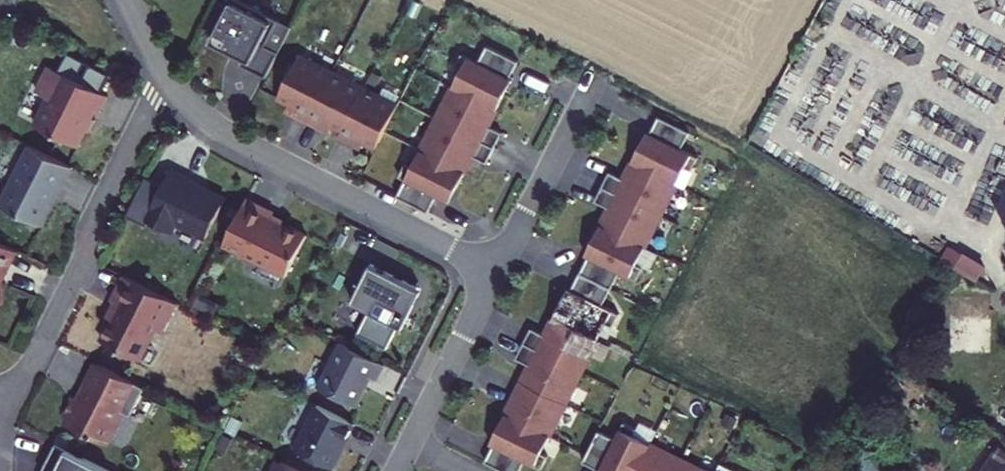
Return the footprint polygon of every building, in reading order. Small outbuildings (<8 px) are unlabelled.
[(275,39),(287,14),(260,0),(221,0),(207,29),(239,46),(236,51),(261,64),(275,39)] [(401,168),(392,184),(423,200),(432,184),(442,189),(449,175),(452,177),(469,145),(482,151),(489,137),(496,123),(483,116),(501,81),(498,80),(505,66),(514,50),(483,34),(474,50),(457,41),(451,55),(457,58),(407,155),(401,151),(394,164),(401,168)] [(371,135),(393,93),(359,75),(297,44),(275,86),(287,91),(293,95),(289,103),(316,117),(320,109),(327,113),(337,118),(333,125),(349,134),(353,126),(360,130),(371,135)] [(29,110),(72,133),(80,116),(84,118),(90,106),(86,104),(90,98),(93,100),(103,82),(43,53),(31,78),(42,84),(29,110)] [(508,68),(505,66),(498,80),(501,81),(508,68)] [(283,99),(289,103),(293,95),(287,91),(283,99)] [(487,434),(479,451),(510,467),(519,450),(536,459),(542,446),(536,442),(600,315),(606,319),(613,306),(596,297),(614,264),(630,272),(637,259),(631,256),(639,239),(680,160),(686,163),(693,150),(676,141),(685,125),(653,108),(645,125),(638,139),(635,137),(618,171),(604,164),(589,193),(603,200),(586,233),(589,234),(583,248),(565,281),(558,295),(555,294),(539,327),(525,319),(511,348),(524,355),(509,385),(492,419),(494,421),(487,434)] [(320,109),(316,117),(323,120),(327,113),(320,109)] [(638,139),(645,125),(642,124),(635,137),(638,139)] [(353,126),(349,134),(356,137),(360,130),(353,126)] [(33,210),(49,177),(52,178),(65,153),(24,132),(0,178),(0,194),(33,210)] [(140,206),(165,218),(170,209),(200,225),(220,185),(199,174),(199,176),(186,169),(188,166),(166,155),(157,172),(140,163),(122,200),(139,208),(140,206)] [(449,175),(442,189),(445,190),(452,177),(449,175)] [(241,186),(218,232),(280,264),(301,222),(266,205),(268,199),(241,186)] [(8,237),(0,233),(0,253),(8,237)] [(580,247),(583,248),(589,234),(586,233),(580,247)] [(940,251),(953,259),(959,248),(946,240),(940,251)] [(959,248),(953,259),(973,271),(979,260),(959,248)] [(351,322),(381,338),(394,313),(403,318),(422,282),(366,253),(347,291),(363,299),(351,322)] [(170,290),(118,263),(105,287),(113,291),(95,327),(133,347),(149,316),(155,319),(170,290)] [(558,295),(565,281),(562,280),(555,294),(558,295)] [(312,376),(351,396),(366,366),(372,369),(379,354),(335,331),(312,376)] [(129,372),(90,351),(75,379),(78,381),(74,388),(67,385),(58,404),(62,406),(72,412),(70,416),(91,427),(107,395),(115,399),(129,372)] [(288,438),(326,457),(349,413),(311,394),(288,438)] [(72,412),(62,406),(59,411),(70,416),(72,412)] [(678,450),(628,424),(632,418),(619,412),(610,428),(594,419),(578,451),(594,460),(608,467),(607,469),(611,470),(720,470),(678,450)] [(494,421),(492,419),(485,433),(487,434),(494,421)] [(50,432),(35,461),(46,467),(44,470),(112,470),(115,466),(50,432)] [(981,470),(1004,470),(1004,435),(981,470)] [(276,449),(264,470),(316,470),(276,449)] [(608,467),(594,460),(593,462),(607,469),(608,467)]
